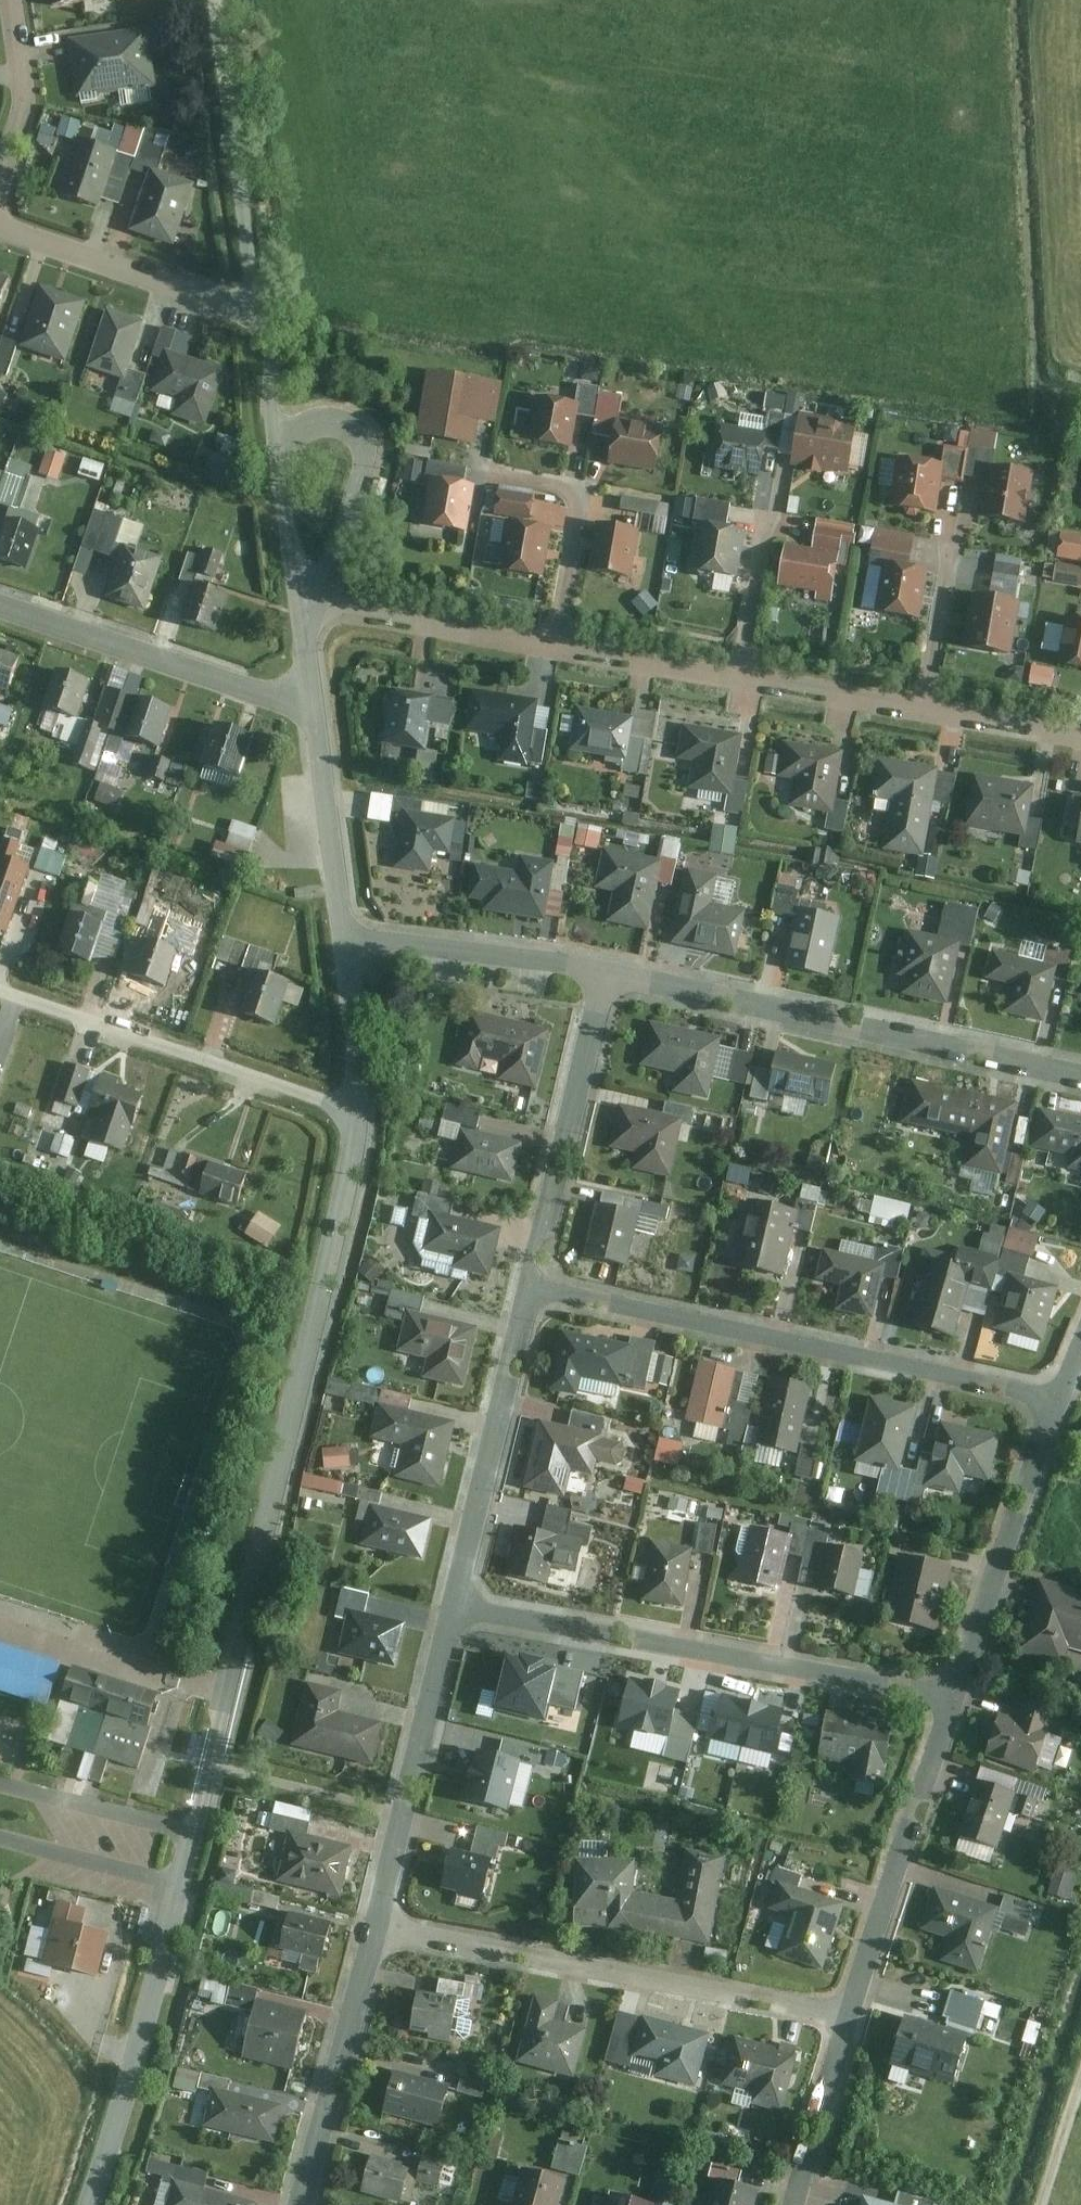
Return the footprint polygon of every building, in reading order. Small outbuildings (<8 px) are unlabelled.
[(151,27),(74,36),(80,91),(157,82),(151,27)] [(62,114),(52,110),(44,129),(54,133),(62,114)] [(81,120),(66,115),(60,131),(75,136),(81,120)] [(121,152),(139,158),(147,139),(150,129),(131,122),(130,127),(117,123),(115,129),(100,124),(95,140),(81,135),(62,192),(104,205),(121,152)] [(171,146),(147,139),(139,158),(136,167),(152,173),(134,226),(179,241),(200,179),(164,167),(171,146)] [(0,272),(0,311),(1,311),(12,276),(0,272)] [(43,282),(24,340),(5,334),(0,349),(0,374),(10,378),(21,344),(67,359),(87,297),(43,282)] [(147,320),(110,308),(91,365),(125,376),(119,395),(139,402),(150,372),(131,366),(147,320)] [(198,334),(167,324),(157,353),(168,357),(158,388),(185,397),(180,412),(209,422),(227,368),(190,356),(198,334)] [(497,378),(435,367),(422,434),(471,443),(477,411),(490,414),(497,378)] [(0,383),(0,403),(10,394),(0,383)] [(546,391),(539,438),(574,443),(581,396),(546,391)] [(800,408),(788,460),(840,472),(852,420),(800,408)] [(612,415),(606,456),(657,462),(662,422),(612,415)] [(720,422),(713,459),(769,470),(776,432),(720,422)] [(239,455),(215,449),(208,479),(231,485),(239,455)] [(64,457),(50,451),(43,471),(57,476),(64,457)] [(901,456),(892,504),(936,512),(945,464),(901,456)] [(23,507),(35,475),(30,473),(34,464),(15,457),(9,472),(0,469),(0,502),(15,507),(0,546),(0,552),(30,564),(44,527),(40,525),(44,514),(23,507)] [(107,479),(110,462),(88,457),(84,474),(107,479)] [(427,460),(411,457),(407,476),(423,479),(427,460)] [(465,466),(436,459),(432,477),(438,478),(430,513),(466,521),(476,479),(463,476),(465,466)] [(993,466),(985,516),(1022,522),(1030,472),(993,466)] [(497,510),(511,513),(501,567),(541,574),(552,519),(538,516),(542,495),(502,487),(497,510)] [(681,494),(680,510),(700,511),(701,494),(681,494)] [(89,572),(97,548),(122,556),(111,592),(148,604),(164,556),(119,542),(127,518),(106,512),(109,502),(99,498),(76,568),(89,572)] [(742,526),(696,520),(689,573),(735,579),(742,526)] [(640,527),(597,521),(590,571),(633,577),(640,527)] [(840,528),(811,524),(808,545),(782,541),(776,585),(813,590),(811,599),(828,601),(834,562),(846,563),(849,543),(838,542),(840,528)] [(909,537),(872,529),(865,562),(885,566),(876,612),(916,621),(928,564),(904,559),(909,537)] [(1080,560),(1080,535),(1055,530),(1050,554),(1080,560)] [(192,550),(182,578),(194,582),(181,618),(217,631),(231,593),(200,582),(205,570),(216,574),(224,551),(205,544),(202,553),(192,550)] [(1020,560),(993,556),(986,597),(969,594),(959,651),(1007,660),(1018,600),(1013,599),(1020,560)] [(1049,561),(1045,576),(1080,585),(1080,569),(1049,561)] [(1065,610),(1053,662),(1080,668),(1080,614),(1065,610)] [(0,648),(0,684),(10,688),(21,655),(0,648)] [(1052,668),(1029,665),(1027,682),(1049,685),(1052,668)] [(40,732),(77,744),(86,718),(83,717),(94,681),(52,668),(35,721),(43,724),(40,732)] [(543,692),(474,682),(468,726),(510,731),(507,751),(535,754),(543,692)] [(441,693),(394,685),(385,736),(433,744),(441,693)] [(98,770),(111,728),(123,691),(109,687),(98,722),(86,718),(77,744),(72,761),(98,770)] [(173,707),(123,691),(111,728),(161,744),(173,707)] [(0,703),(0,720),(7,722),(12,706),(0,703)] [(638,707),(636,714),(584,705),(576,747),(629,756),(626,771),(647,775),(659,711),(638,707)] [(259,733),(225,718),(205,765),(240,779),(259,733)] [(748,780),(736,779),(743,734),(687,726),(683,756),(697,758),(693,785),(729,790),(727,807),(743,810),(748,780)] [(832,808),(828,828),(846,832),(853,799),(837,796),(847,752),(790,740),(787,754),(773,751),(769,769),(787,773),(801,776),(796,801),(832,808)] [(188,762),(153,749),(146,770),(181,782),(188,762)] [(946,833),(930,830),(936,799),(954,802),(960,771),(881,756),(873,795),(897,800),(888,846),(932,854),(928,875),(937,876),(946,833)] [(1045,818),(1032,815),(1038,785),(974,773),(966,819),(1026,831),(1023,844),(1040,847),(1045,818)] [(110,780),(102,797),(123,807),(131,790),(110,780)] [(1078,791),(1070,824),(1080,827),(1080,792),(1078,791)] [(457,804),(396,795),(393,810),(405,811),(397,864),(432,869),(435,846),(452,848),(451,857),(464,859),(466,845),(452,843),(453,837),(465,839),(468,820),(455,818),(457,804)] [(262,825),(237,817),(230,840),(221,838),(215,856),(249,866),(262,825)] [(521,870),(475,863),(470,895),(489,898),(487,909),(548,918),(553,889),(567,892),(577,823),(566,821),(560,861),(523,856),(521,870)] [(603,827),(582,823),(578,842),(599,846),(603,827)] [(741,825),(716,823),(714,850),(739,852),(741,825)] [(102,842),(88,830),(78,842),(91,854),(102,842)] [(58,839),(49,835),(38,864),(60,873),(67,853),(54,848),(58,839)] [(661,858),(607,846),(598,886),(617,890),(611,920),(648,928),(659,878),(678,882),(687,841),(666,836),(661,858)] [(9,837),(0,860),(0,926),(9,929),(34,862),(19,857),(24,843),(9,837)] [(957,865),(947,862),(944,870),(955,873),(957,865)] [(720,874),(692,867),(675,937),(740,952),(750,910),(714,901),(720,874)] [(91,875),(83,873),(59,947),(91,958),(108,909),(83,901),(91,875)] [(802,887),(781,883),(775,910),(797,915),(787,962),(829,971),(841,915),(828,913),(830,903),(800,896),(802,887)] [(161,889),(150,884),(137,919),(164,928),(171,910),(155,905),(161,889)] [(950,899),(943,935),(913,928),(903,973),(913,975),(909,991),(949,999),(961,942),(975,945),(984,907),(950,899)] [(228,933),(219,957),(257,970),(242,1012),(277,1024),(293,980),(275,974),(279,963),(263,957),(267,947),(228,933)] [(180,947),(145,935),(132,973),(166,985),(180,947)] [(1049,944),(1045,960),(1000,948),(993,974),(1017,981),(1009,1006),(1043,1016),(1055,974),(1071,978),(1078,953),(1049,944)] [(473,1009),(460,1061),(484,1067),(488,1054),(509,1059),(504,1079),(536,1087),(550,1029),(473,1009)] [(722,1036),(643,1020),(635,1062),(677,1071),(673,1091),(710,1099),(722,1036)] [(760,1052),(742,1047),(734,1079),(755,1084),(752,1099),(769,1103),(772,1090),(823,1103),(834,1059),(778,1045),(773,1066),(757,1062),(760,1052)] [(92,1070),(72,1061),(58,1097),(78,1105),(92,1070)] [(80,1135),(94,1139),(89,1156),(107,1162),(113,1145),(126,1149),(144,1093),(98,1078),(80,1135)] [(1021,1184),(1027,1152),(1010,1149),(1020,1100),(917,1080),(909,1124),(979,1137),(974,1164),(1011,1171),(1009,1181),(1021,1184)] [(485,1107),(451,1099),(447,1117),(466,1122),(456,1164),(516,1179),(525,1141),(479,1130),(485,1107)] [(698,1105),(669,1099),(666,1113),(623,1104),(615,1143),(642,1149),(638,1165),(673,1172),(684,1118),(695,1120),(698,1105)] [(1042,1109),(1036,1147),(1076,1153),(1074,1166),(1080,1167),(1080,1114),(1042,1109)] [(77,1138),(61,1132),(54,1150),(70,1156),(77,1138)] [(230,1202),(242,1171),(176,1145),(172,1156),(161,1151),(153,1172),(230,1202)] [(817,1148),(813,1147),(807,1164),(821,1169),(827,1152),(817,1148)] [(443,1181),(425,1177),(416,1213),(435,1217),(429,1245),(463,1253),(461,1263),(494,1271),(504,1227),(449,1215),(453,1199),(439,1196),(443,1181)] [(827,1185),(804,1179),(796,1212),(754,1201),(738,1263),(784,1274),(797,1220),(817,1225),(827,1185)] [(671,1203),(604,1187),(588,1251),(627,1260),(640,1209),(667,1216),(671,1203)] [(915,1201),(876,1194),(872,1213),(911,1220),(915,1201)] [(1049,1208),(1033,1200),(1017,1224),(1036,1229),(1049,1208)] [(280,1223),(257,1210),(246,1230),(269,1242),(280,1223)] [(994,1282),(998,1269),(1011,1227),(992,1222),(990,1231),(985,1230),(981,1248),(961,1242),(957,1259),(930,1252),(912,1319),(960,1331),(975,1277),(994,1282)] [(1013,1223),(1011,1227),(998,1269),(1012,1273),(1008,1288),(999,1323),(1045,1335),(1059,1285),(1024,1276),(1031,1252),(1035,1253),(1041,1230),(1036,1229),(1017,1224),(1013,1223)] [(883,1262),(827,1247),(819,1277),(847,1284),(841,1306),(870,1313),(883,1262)] [(697,1255),(682,1252),(680,1266),(695,1269),(697,1255)] [(364,1268),(373,1277),(383,1267),(373,1258),(364,1268)] [(431,1357),(427,1373),(465,1383),(479,1327),(422,1312),(426,1294),(376,1280),(373,1291),(393,1297),(389,1314),(406,1319),(398,1348),(431,1357)] [(669,1385),(677,1355),(655,1350),(657,1340),(636,1334),(634,1346),(561,1328),(546,1386),(579,1394),(584,1374),(617,1382),(643,1389),(646,1379),(669,1385)] [(726,1444),(743,1449),(750,1422),(755,1404),(732,1398),(740,1367),(702,1357),(687,1416),(731,1427),(726,1444)] [(333,1374),(329,1390),(381,1403),(374,1433),(410,1442),(402,1473),(442,1482),(457,1419),(410,1408),(414,1394),(333,1374)] [(763,1425),(750,1422),(743,1449),(758,1452),(760,1441),(802,1452),(797,1473),(815,1478),(823,1446),(800,1440),(814,1384),(775,1375),(763,1425)] [(917,1482),(918,1469),(899,1465),(915,1406),(877,1396),(860,1458),(889,1466),(883,1488),(913,1496),(917,1482)] [(606,1417),(574,1409),(570,1427),(543,1420),(526,1485),(566,1495),(574,1465),(597,1470),(600,1456),(624,1462),(630,1439),(602,1432),(606,1417)] [(918,1469),(917,1482),(964,1494),(970,1471),(990,1476),(1001,1434),(945,1420),(936,1455),(922,1451),(918,1469)] [(678,1464),(683,1440),(660,1434),(654,1459),(678,1464)] [(349,1445),(324,1447),(326,1465),(351,1462),(349,1445)] [(306,1472),(303,1483),(364,1498),(359,1519),(368,1521),(364,1541),(423,1555),(433,1517),(380,1504),(383,1491),(306,1472)] [(644,1478),(631,1474),(627,1487),(640,1491),(644,1478)] [(689,1498),(673,1495),(670,1508),(686,1511),(689,1498)] [(576,1508),(551,1503),(546,1529),(518,1524),(508,1575),(549,1583),(553,1564),(576,1568),(582,1541),(593,1544),(597,1523),(574,1519),(576,1508)] [(728,1507),(713,1505),(710,1522),(703,1521),(698,1550),(717,1552),(722,1520),(726,1521),(728,1507)] [(807,1554),(815,1519),(782,1512),(777,1531),(748,1525),(736,1576),(782,1586),(790,1550),(807,1554)] [(815,1519),(807,1554),(801,1581),(852,1593),(862,1549),(828,1541),(832,1523),(815,1519)] [(693,1545),(656,1538),(645,1599),(681,1606),(693,1545)] [(955,1566),(913,1554),(895,1614),(938,1626),(955,1566)] [(1041,1578),(1019,1647),(1059,1660),(1066,1640),(1080,1645),(1080,1591),(1041,1578)] [(371,1592),(348,1585),(339,1617),(349,1619),(341,1648),(396,1662),(408,1620),(366,1609),(371,1592)] [(61,1661),(0,1641),(0,1685),(48,1701),(61,1661)] [(506,1657),(494,1707),(544,1719),(548,1702),(556,1668),(555,1668),(545,1666),(546,1660),(520,1654),(519,1660),(506,1657)] [(555,1668),(556,1668),(548,1702),(575,1708),(584,1671),(556,1664),(555,1668)] [(60,1697),(110,1712),(92,1778),(106,1782),(110,1767),(113,1755),(143,1764),(163,1692),(69,1665),(60,1697)] [(336,1675),(310,1669),(294,1741),(373,1759),(382,1722),(336,1711),(341,1688),(333,1686),(336,1675)] [(630,1678),(619,1723),(669,1735),(676,1709),(680,1690),(630,1678)] [(707,1737),(743,1745),(754,1701),(723,1694),(717,1720),(712,1719),(707,1737)] [(1059,1707),(1026,1696),(1019,1717),(996,1710),(982,1753),(1039,1771),(1042,1762),(1055,1766),(1065,1734),(1052,1730),(1059,1707)] [(785,1708),(754,1701),(743,1745),(778,1753),(782,1735),(778,1735),(785,1708)] [(699,1715),(676,1709),(669,1735),(664,1756),(687,1762),(699,1715)] [(893,1722),(828,1710),(820,1756),(853,1762),(850,1778),(882,1784),(893,1722)] [(284,1727),(270,1717),(260,1730),(273,1741),(284,1727)] [(499,1756),(519,1761),(536,1765),(541,1748),(503,1738),(499,1756)] [(482,1752),(470,1801),(507,1810),(519,1761),(499,1756),(482,1752)] [(1028,1779),(983,1763),(958,1831),(1000,1846),(1015,1806),(1032,1812),(1038,1795),(1024,1790),(1028,1779)] [(274,1827),(290,1831),(278,1876),(341,1891),(353,1846),(308,1834),(315,1808),(281,1799),(274,1827)] [(511,1831),(479,1823),(472,1850),(452,1846),(443,1885),(487,1896),(500,1841),(508,1843),(511,1831)] [(1077,1899),(1080,1878),(1080,1844),(1066,1841),(1056,1895),(1077,1899)] [(775,1954),(817,1970),(820,1971),(846,1902),(804,1885),(809,1871),(785,1862),(789,1850),(773,1843),(767,1859),(781,1865),(775,1882),(782,1885),(774,1905),(791,1911),(775,1954)] [(727,1853),(691,1846),(681,1897),(636,1889),(636,1857),(578,1858),(578,1925),(633,1923),(711,1939),(727,1853)] [(260,1886),(219,1876),(216,1890),(257,1901),(260,1886)] [(999,1908),(936,1885),(922,1925),(953,1936),(945,1958),(975,1969),(992,1923),(1028,1936),(1040,1902),(1005,1890),(999,1908)] [(121,1929),(88,1921),(92,1904),(67,1898),(51,1961),(110,1975),(121,1929)] [(332,1920),(287,1909),(279,1943),(303,1948),(300,1965),(320,1970),(332,1920)] [(210,1973),(207,1987),(220,1990),(217,2000),(252,2009),(241,2052),(290,2064),(304,2009),(260,1998),(263,1986),(210,1973)] [(490,2002),(493,1984),(443,1975),(440,1992),(416,1987),(408,2030),(461,2039),(468,1998),(490,2002)] [(1003,2004),(951,1987),(942,2017),(979,2028),(985,2011),(1000,2015),(1003,2004)] [(567,1998),(535,1989),(515,2059),(576,2076),(590,2026),(561,2018),(567,1998)] [(710,2032),(622,2006),(607,2057),(631,2063),(634,2051),(666,2060),(661,2076),(694,2086),(710,2032)] [(963,2033),(906,2014),(891,2059),(948,2078),(963,2033)] [(797,2049),(737,2032),(722,2083),(757,2093),(755,2102),(779,2109),(797,2049)] [(215,2088),(206,2126),(275,2144),(285,2106),(228,2092),(231,2078),(183,2065),(177,2086),(201,2092),(203,2084),(215,2088)] [(442,2081),(389,2068),(379,2111),(432,2124),(442,2081)] [(490,2078),(464,2071),(459,2088),(485,2096),(490,2078)] [(582,2130),(566,2125),(554,2165),(582,2173),(591,2144),(578,2140),(582,2130)] [(420,2167),(369,2153),(359,2189),(413,2204),(420,2176),(444,2183),(450,2161),(424,2153),(420,2167)] [(257,2202),(207,2188),(211,2171),(156,2156),(152,2169),(169,2173),(160,2204),(256,2204),(257,2202)] [(569,2178),(525,2165),(514,2204),(561,2204),(569,2178)] [(764,2188),(722,2174),(711,2204),(758,2204),(764,2188)] [(680,2186),(661,2181),(654,2204),(674,2204),(680,2186)] [(897,2204),(901,2204),(963,2204),(901,2189),(897,2204)] [(609,2204),(654,2204),(612,2193),(609,2204)] [(869,2197),(867,2204),(901,2204),(897,2204),(869,2197)]
